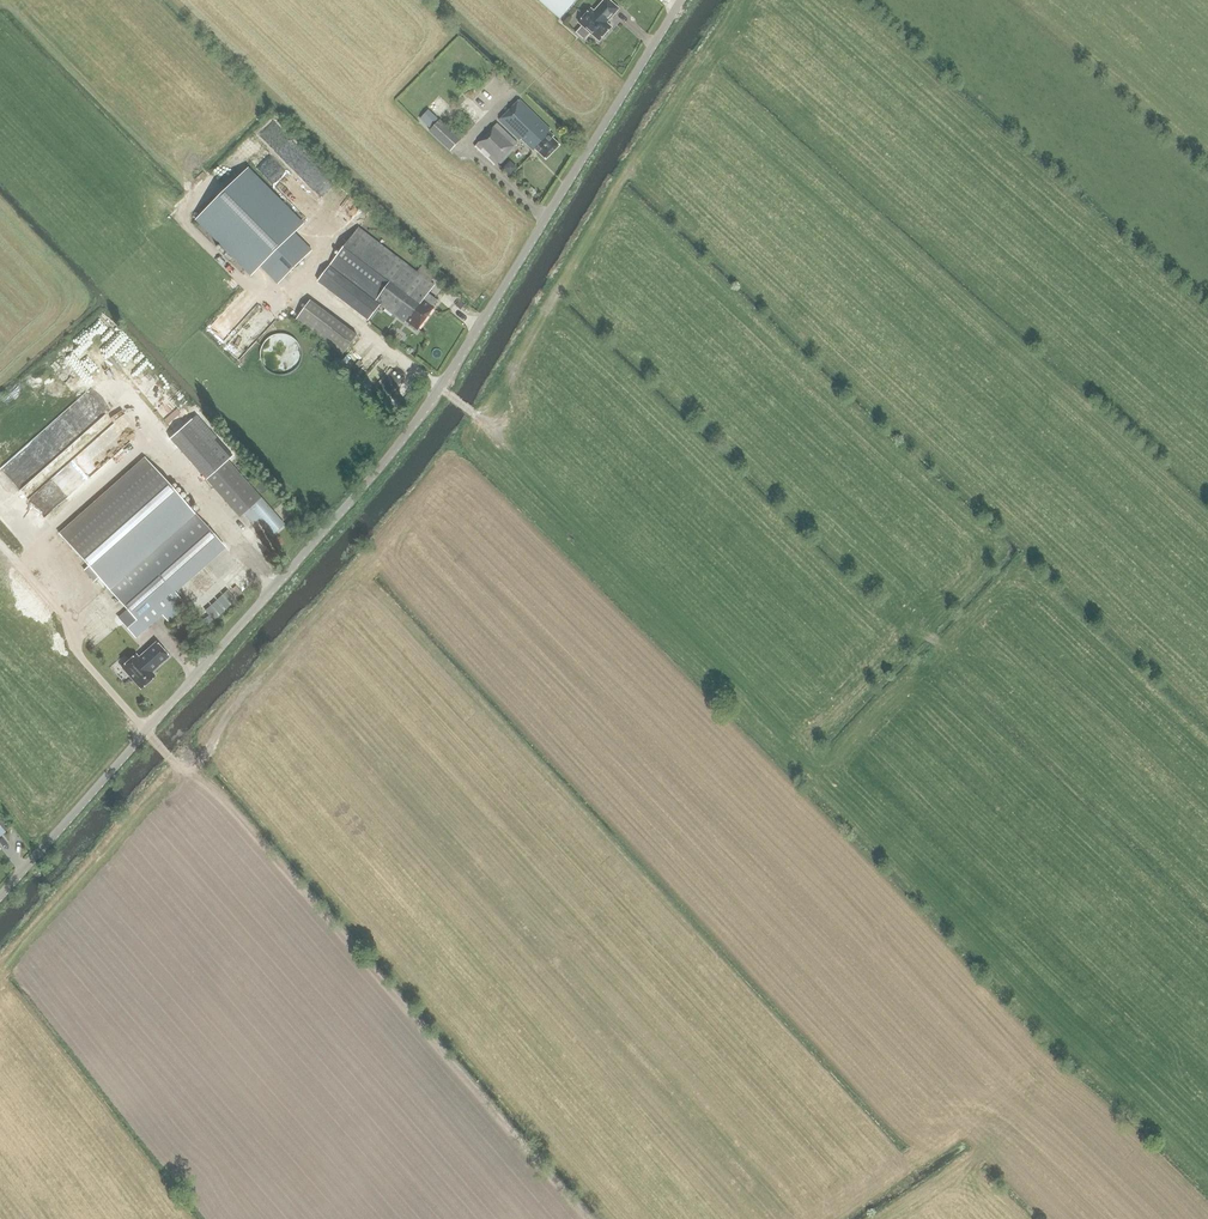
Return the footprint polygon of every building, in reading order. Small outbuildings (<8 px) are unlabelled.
[(561,19),(577,0),(540,0),(561,19)] [(582,24),(600,40),(612,26),(607,21),(619,7),(611,0),(603,0),(594,11),(591,8),(579,22),(582,24)] [(446,89),(437,100),(448,110),(458,99),(446,89)] [(547,159),(560,145),(553,138),(555,137),(550,132),(551,130),(544,122),(546,120),(523,98),(499,123),(520,142),(522,140),(534,151),(536,149),(547,159)] [(432,127),(442,117),(433,108),(423,118),(432,127)] [(440,119),(429,131),(451,151),(462,140),(440,119)] [(495,167),(518,144),(498,124),(475,147),(495,167)] [(305,224),(249,167),(196,220),(251,276),(261,267),(278,284),(312,250),(295,233),(305,224)] [(360,231),(320,285),(367,321),(380,305),(405,323),(406,321),(418,329),(434,307),(428,303),(428,302),(424,299),(434,286),(360,231)] [(347,353),(362,333),(315,298),(299,318),(347,353)] [(125,341),(120,345),(132,357),(136,353),(125,341)] [(59,374),(117,438),(133,424),(74,360),(59,374)] [(64,385),(48,398),(67,421),(83,408),(64,385)] [(206,463),(221,454),(217,448),(203,458),(206,463)] [(145,457),(59,533),(127,609),(118,617),(136,637),(144,630),(180,598),(173,591),(223,547),(145,457)] [(253,523),(259,517),(273,533),(284,524),(228,460),(206,479),(240,518),(245,514),(253,523)] [(48,506),(58,500),(55,495),(45,501),(48,506)] [(133,656),(120,667),(139,689),(152,678),(148,673),(166,657),(155,644),(137,660),(133,656)]
